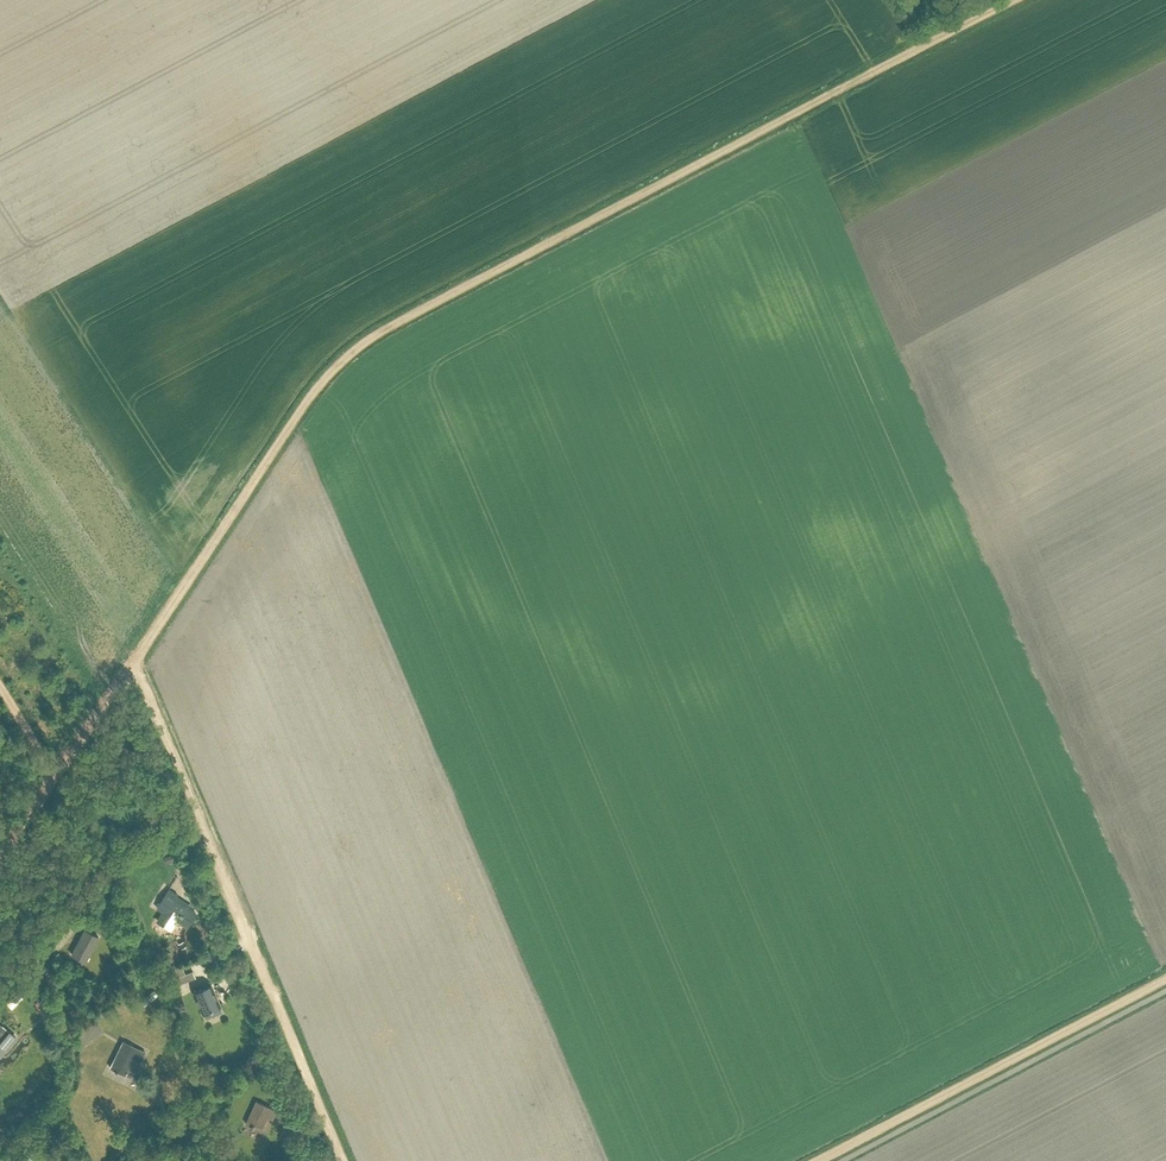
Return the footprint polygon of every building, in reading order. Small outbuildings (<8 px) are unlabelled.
[(171,930),(177,920),(188,927),(197,914),(174,898),(176,894),(169,889),(157,907),(163,911),(156,921),(171,930)] [(84,928),(71,954),(85,962),(99,936),(84,928)] [(194,990),(204,1012),(222,1005),(213,982),(194,990)] [(151,991),(140,1000),(144,1006),(155,997),(151,991)] [(1,1042),(7,1047),(16,1037),(0,1024),(0,1042),(1,1042)] [(120,1046),(109,1067),(125,1075),(134,1057),(141,1061),(146,1051),(131,1044),(128,1050),(120,1046)] [(276,1109),(256,1101),(246,1123),(251,1125),(250,1127),(260,1131),(267,1116),(272,1118),(276,1109)]
